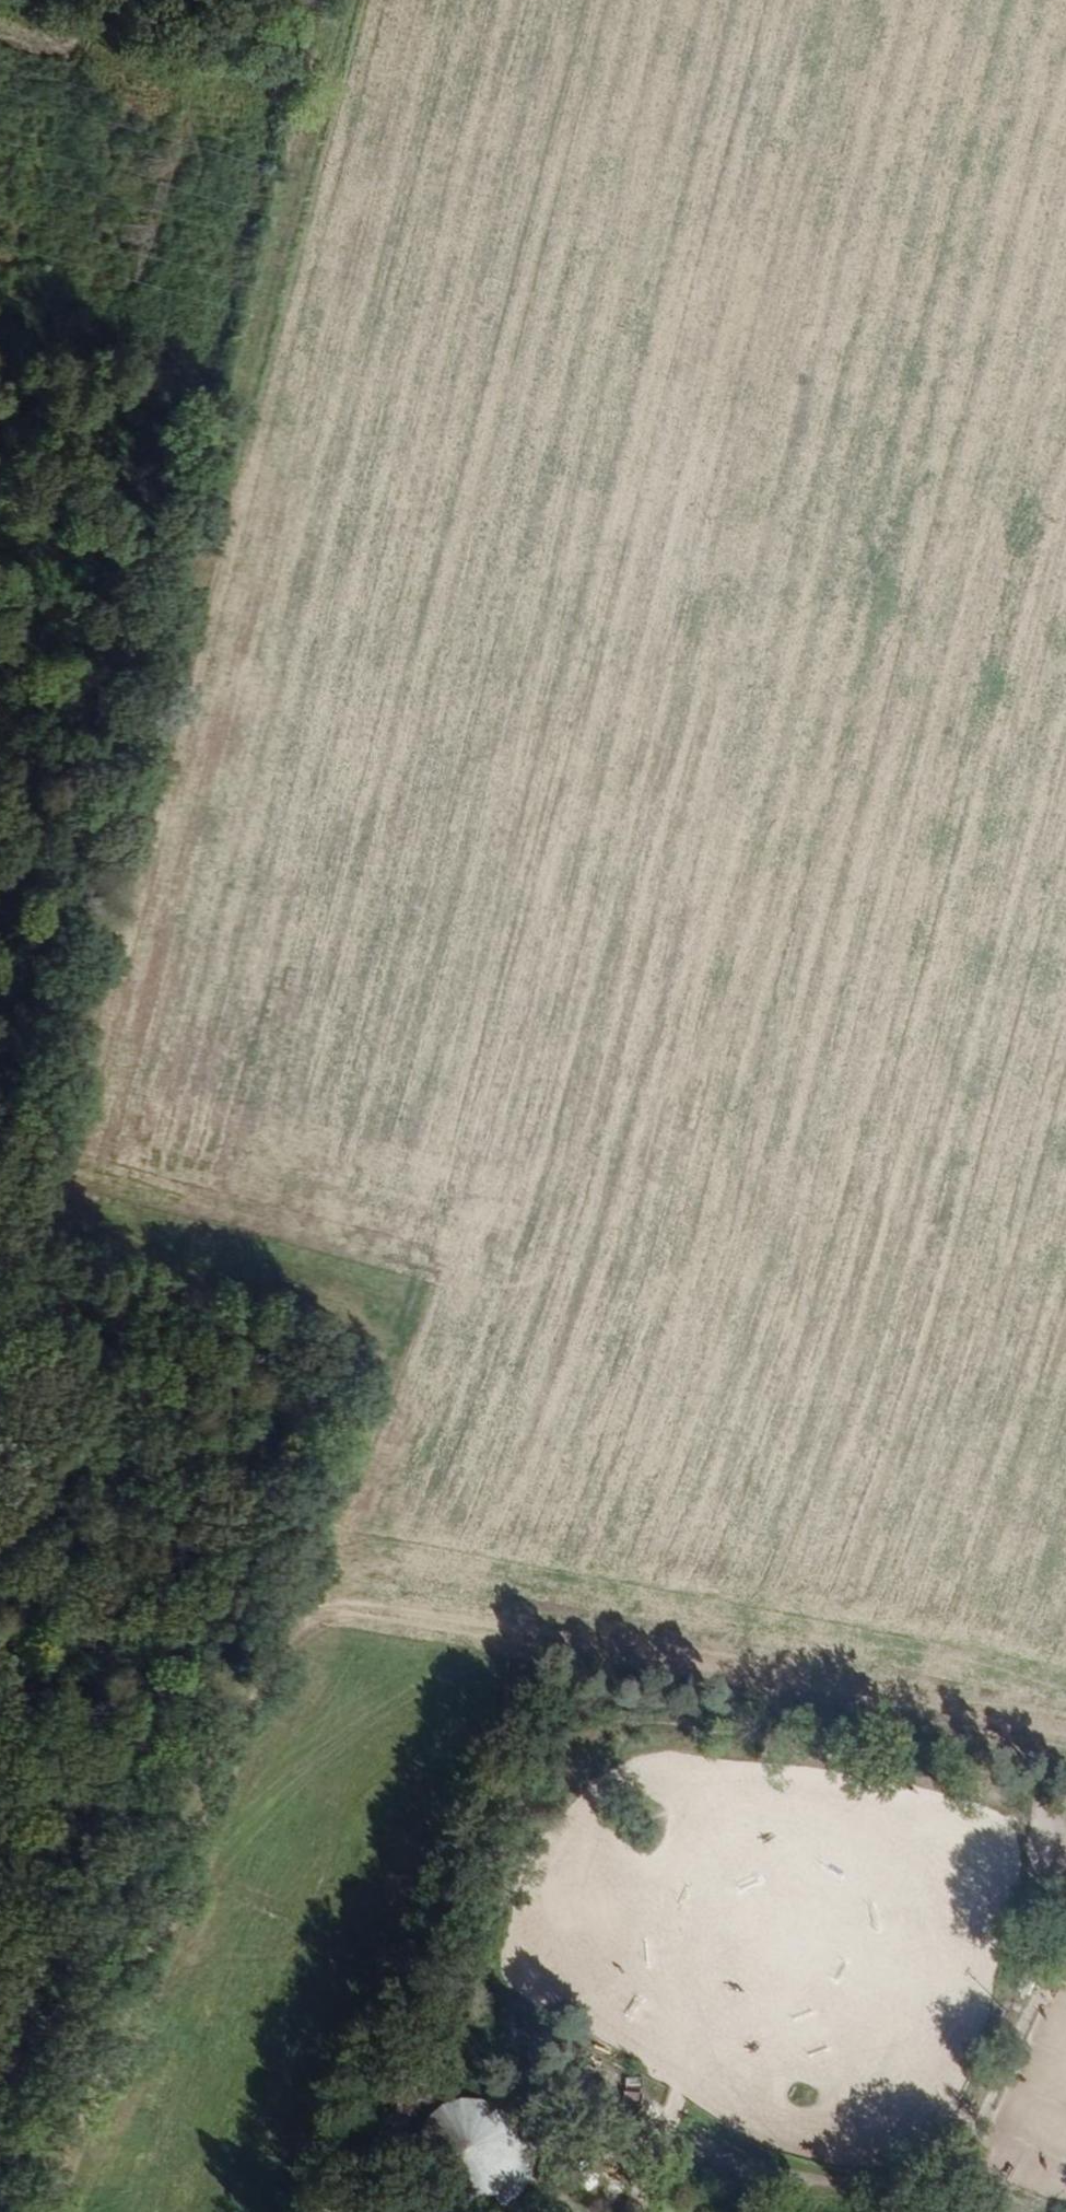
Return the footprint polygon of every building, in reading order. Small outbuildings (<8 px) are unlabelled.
[(1030,1994),(1042,1966),(1020,1956),(1009,1985),(1030,1994)] [(512,2203),(523,2190),(530,2174),(533,2157),(530,2140),(523,2125),(512,2112),(497,2102),(481,2098),(464,2098),(447,2102),(433,2112),(421,2125),(414,2140),(412,2157),(414,2175),(421,2190),(433,2203),(446,2211),(498,2211),(512,2203)]
